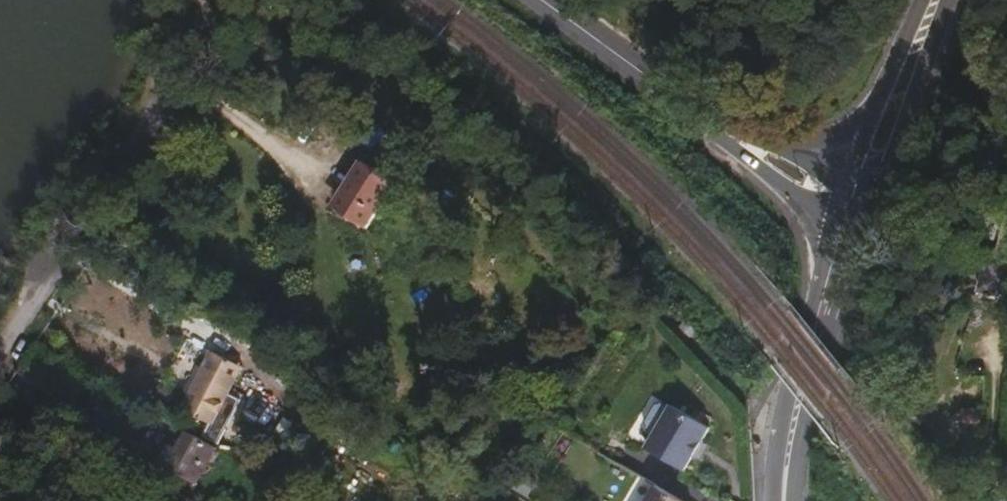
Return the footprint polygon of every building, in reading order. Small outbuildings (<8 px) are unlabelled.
[(365,227),(394,182),(366,164),(337,209),(365,227)] [(1001,249),(995,247),(982,291),(1006,297),(1006,228),(1001,249)] [(214,395),(230,364),(211,353),(186,400),(215,416),(223,402),(214,395)] [(645,448),(678,467),(682,470),(691,454),(695,457),(703,443),(699,440),(707,426),(670,404),(668,406),(659,401),(652,404),(642,421),(644,429),(653,434),(645,448)] [(193,484),(215,448),(187,432),(166,469),(193,484)] [(652,484),(642,500),(681,500),(652,484)]
